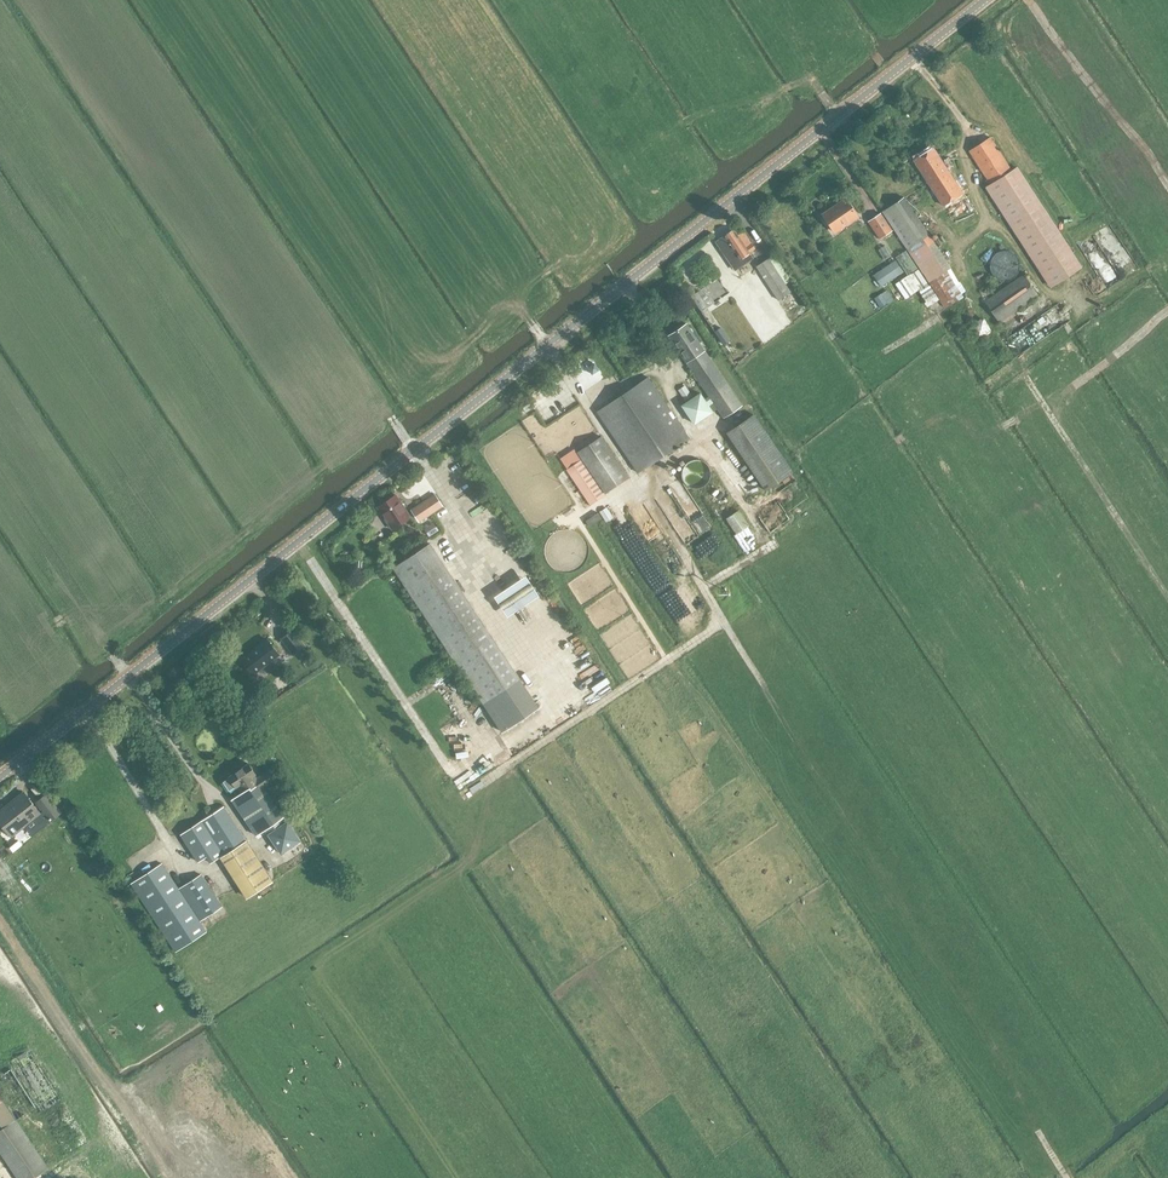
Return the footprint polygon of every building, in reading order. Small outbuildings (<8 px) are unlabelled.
[(969,150),(991,184),(1012,170),(990,136),(969,150)] [(946,168),(952,164),(948,156),(941,161),(932,147),(914,159),(920,169),(919,170),(923,175),(924,174),(943,204),(961,192),(946,168)] [(1050,286),(1080,266),(1017,167),(1012,170),(991,184),(986,187),(1050,286)] [(929,281),(950,267),(904,197),(882,211),(929,281)] [(835,230),(857,215),(846,199),(824,214),(835,230)] [(880,212),(868,221),(879,237),(891,229),(880,212)] [(734,229),(716,242),(735,270),(753,258),(749,253),(755,249),(745,233),(741,227),(735,231),(734,229)] [(1011,276),(1023,260),(1005,246),(993,263),(1011,276)] [(1101,247),(1087,257),(1109,286),(1123,276),(1101,247)] [(777,299),(790,291),(769,258),(756,266),(777,299)] [(896,260),(873,275),(881,287),(904,272),(896,260)] [(999,321),(1037,293),(1023,273),(984,301),(999,321)] [(706,285),(717,300),(730,291),(719,276),(706,285)] [(702,311),(717,301),(706,285),(692,294),(702,311)] [(876,296),(883,306),(895,298),(888,288),(876,296)] [(1033,321),(1051,307),(1044,299),(1011,325),(1021,338),(1037,325),(1033,321)] [(976,320),(980,335),(991,332),(988,317),(976,320)] [(694,422),(717,407),(723,417),(741,405),(686,323),(668,335),(709,395),(704,399),(700,392),(682,404),(694,422)] [(726,344),(733,339),(722,325),(715,330),(726,344)] [(594,363),(588,368),(592,374),(599,370),(594,363)] [(638,471),(688,437),(648,377),(597,411),(638,471)] [(687,382),(693,393),(701,389),(695,378),(687,382)] [(533,407),(530,403),(523,407),(526,412),(533,407)] [(765,489),(792,471),(753,414),(727,432),(765,489)] [(604,492),(628,476),(601,436),(578,451),(583,459),(566,470),(590,505),(606,494),(604,492)] [(688,462),(690,483),(713,480),(711,459),(688,462)] [(392,529),(411,517),(396,494),(378,506),(380,510),(379,512),(383,517),(385,518),(392,529)] [(435,494),(412,511),(420,521),(443,505),(435,494)] [(606,507),(601,512),(609,519),(614,515),(606,507)] [(725,518),(736,534),(749,525),(738,509),(725,518)] [(601,512),(588,517),(591,523),(603,517),(601,512)] [(521,678),(498,645),(456,583),(430,543),(393,568),(456,662),(461,669),(484,703),(503,731),(540,706),(521,678)] [(509,615),(541,593),(527,573),(496,595),(509,615)] [(293,654),(294,654),(304,646),(292,630),(281,639),(293,654)] [(282,656),(270,640),(244,659),(256,675),(282,656)] [(283,817),(263,787),(274,779),(268,770),(256,778),(254,775),(255,774),(247,762),(228,774),(229,776),(222,780),(228,790),(235,785),(237,787),(242,793),(233,799),(257,835),(266,829),(281,853),(299,840),(283,817)] [(40,813),(24,793),(0,811),(0,821),(11,836),(40,813)] [(50,821),(60,813),(47,795),(36,803),(50,821)] [(223,807),(181,834),(198,862),(206,857),(210,863),(220,857),(246,896),(248,900),(273,883),(271,880),(246,842),(223,807)] [(214,880),(207,885),(200,875),(178,889),(162,864),(133,883),(177,949),(206,930),(200,921),(221,907),(215,897),(223,892),(214,880)] [(9,1063),(41,1113),(59,1101),(27,1051),(9,1063)] [(16,1119),(34,1107),(10,1070),(0,1076),(0,1095),(16,1119)] [(16,1177),(34,1177),(48,1169),(16,1119),(0,1130),(0,1153),(16,1177)]
